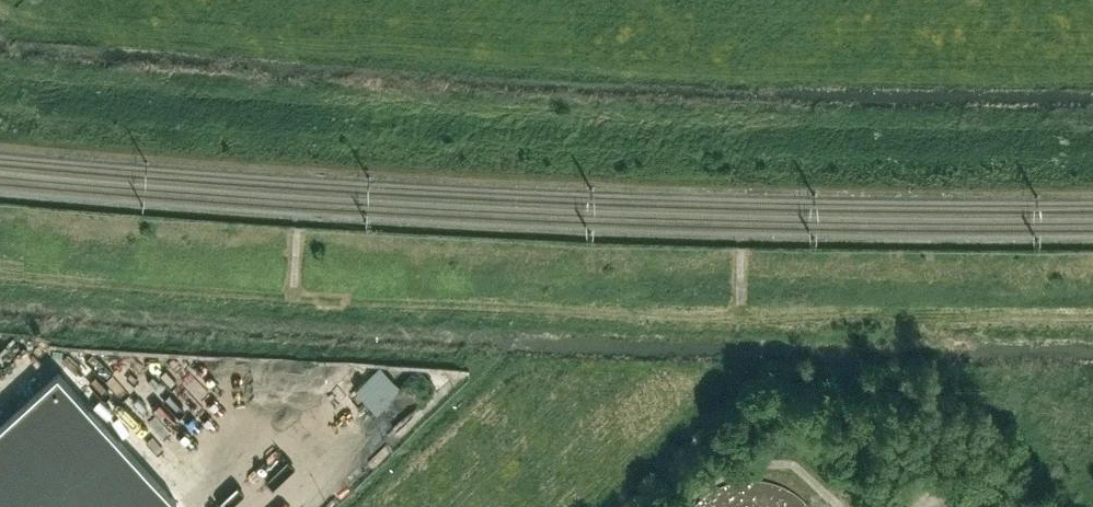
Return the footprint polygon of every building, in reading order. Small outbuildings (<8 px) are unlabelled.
[(177,503),(59,374),(0,428),(0,506),(173,506),(177,503)]
